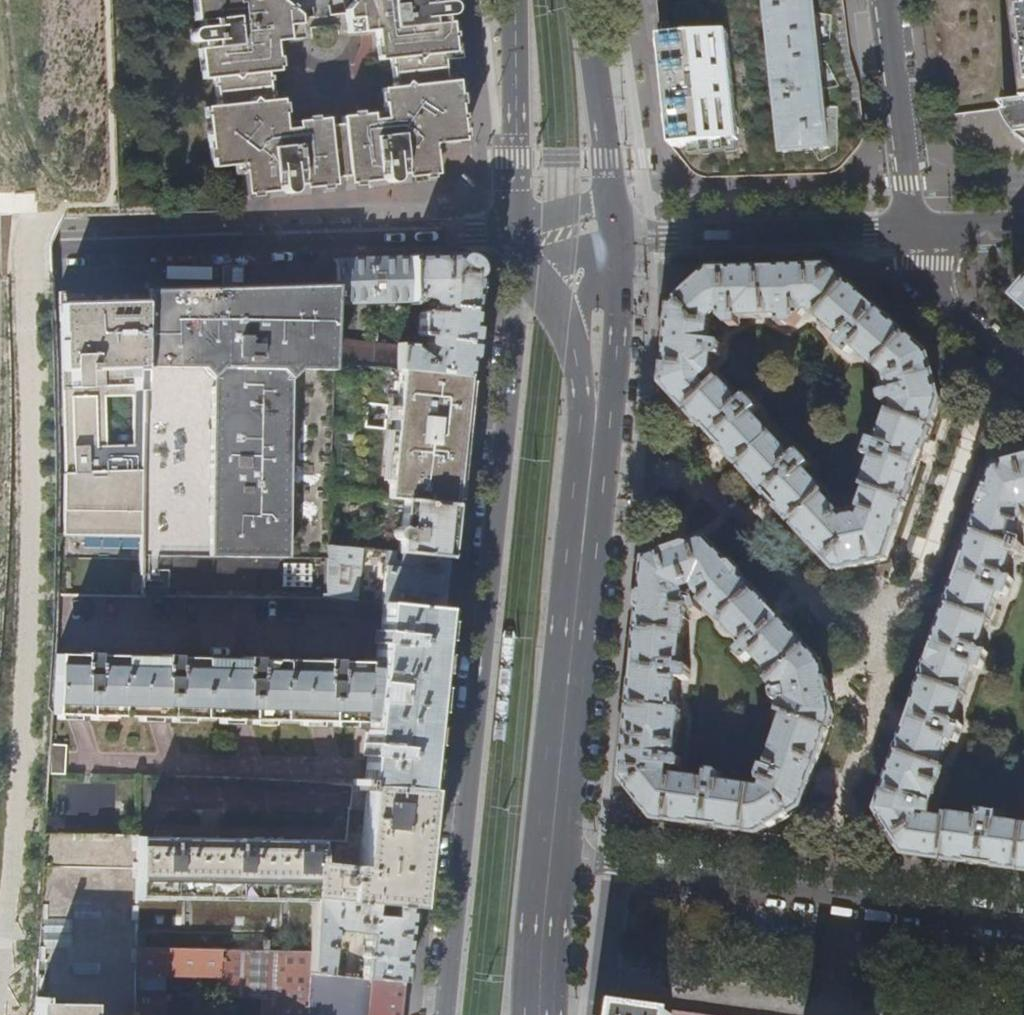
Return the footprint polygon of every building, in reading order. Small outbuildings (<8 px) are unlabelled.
[(27,10),(42,10),(42,0),(26,0),(27,10)] [(242,178),(245,204),(252,203),(251,186),(271,184),(273,201),(290,200),(290,197),(293,197),(293,199),(315,197),(314,187),(326,186),(327,196),(338,195),(337,181),(348,180),(349,194),(359,193),(359,183),(371,181),(372,191),(393,189),(393,186),(397,186),(397,189),(415,187),(414,177),(417,177),(418,184),(429,184),(428,175),(431,175),(432,185),(440,185),(437,156),(435,156),(434,146),(442,146),(443,147),(470,144),(469,136),(457,137),(457,134),(465,133),(464,120),(455,121),(455,118),(460,117),(460,109),(454,109),(454,106),(462,106),(461,90),(453,91),(452,88),(457,87),(457,83),(446,84),(443,56),(454,55),(453,51),(448,51),(448,48),(456,47),(455,31),(446,31),(446,28),(451,28),(450,24),(445,24),(444,18),(449,18),(451,17),(455,13),(455,11),(455,8),(451,4),(449,3),(443,4),(443,0),(358,0),(348,13),(351,37),(376,34),(377,34),(380,63),(392,62),(395,90),(383,91),(386,115),(343,120),(343,127),(329,129),(329,121),(286,125),(283,102),(271,103),(268,75),(280,74),(277,45),(304,42),(302,18),(279,0),(193,0),(196,24),(200,24),(201,30),(197,30),(193,32),(192,34),(191,36),(191,39),(192,42),(194,44),(197,45),(202,44),(203,51),(199,52),(203,82),(214,81),(217,108),(206,109),(212,163),(206,164),(207,172),(222,171),(222,169),(243,166),(244,178),(242,178)] [(769,0),(656,0),(676,148),(686,160),(695,169),(709,174),(790,172),(787,151),(769,0)] [(787,151),(831,146),(815,0),(769,0),(787,151)] [(845,0),(815,0),(831,146),(787,151),(790,172),(838,172),(851,165),(860,154),(864,141),(845,0)] [(1023,66),(1023,0),(1016,0),(1023,66)] [(395,90),(392,62),(380,63),(377,34),(376,34),(351,37),(324,40),(304,42),(277,45),(280,74),(268,75),(271,103),(283,102),(286,125),(329,121),(329,129),(343,127),(343,120),(386,115),(383,91),(395,90)] [(949,116),(948,124),(949,129),(950,133),(952,137),(953,141),(956,145),(960,149),(964,153),(968,155),(971,157),(976,159),(981,161),(987,161),(1023,161),(1023,107),(949,116)] [(409,257),(410,303),(419,303),(427,304),(426,311),(447,313),(449,307),(473,310),(474,294),(477,273),(461,256),(409,257)] [(336,259),(335,284),(334,304),(410,303),(409,257),(374,258),(336,259)] [(768,272),(710,274),(703,281),(685,297),(674,308),(665,387),(837,570),(887,560),(890,550),(923,455),(940,403),(927,355),(904,335),(829,270),(768,272)] [(332,361),(334,304),(335,284),(290,285),(193,287),(170,287),(146,288),(141,595),(323,598),(325,546),(327,494),(332,361)] [(68,296),(68,302),(60,302),(65,474),(64,474),(63,535),(139,536),(143,294),(122,294),(77,296),(72,296),(68,296)] [(471,326),(473,310),(449,307),(447,313),(426,311),(420,311),(417,334),(419,338),(412,345),(397,342),(395,369),(466,377),(467,360),(469,360),(470,348),(473,326),(471,326)] [(395,369),(332,361),(327,494),(402,500),(452,505),(455,476),(462,414),(466,377),(395,369)] [(920,696),(908,732),(895,769),(880,812),(905,855),(968,864),(1023,871),(1023,821),(1022,821),(1021,827),(949,817),(948,822),(930,819),(929,821),(920,820),(926,802),(934,805),(949,762),(943,760),(990,624),(996,626),(1001,612),(995,610),(1014,553),(1021,555),(1023,547),(1018,545),(1023,528),(1023,526),(1023,522),(1023,463),(998,471),(986,506),(966,563),(933,660),(920,696)] [(450,529),(452,505),(402,500),(399,528),(396,529),(394,530),(392,534),(385,533),(383,551),(447,558),(450,529)] [(708,543),(647,563),(640,632),(628,748),(625,780),(656,820),(695,825),(759,834),(802,808),(811,779),(824,743),(833,715),(823,666),(708,543)] [(383,551),(325,546),(323,598),(402,606),(402,597),(414,598),(413,607),(441,610),(444,586),(447,558),(383,551)] [(413,607),(402,606),(382,604),(379,630),(376,630),(375,644),(378,645),(375,664),(336,662),(336,660),(322,660),(322,662),(256,660),(256,658),(242,657),(242,659),(175,657),(175,655),(161,655),(161,657),(94,655),(94,653),(81,652),(82,654),(57,654),(54,713),(369,724),(367,743),(363,743),(363,756),(366,757),(364,780),(354,779),(354,784),(423,790),(425,772),(441,610),(413,607)] [(420,812),(423,790),(354,784),(353,788),(366,789),(357,864),(318,859),(319,840),(137,835),(135,947),(136,947),(220,948),(309,951),(311,897),(411,907),(416,853),(420,812)] [(137,835),(137,834),(46,833),(37,998),(35,1014),(135,1014),(136,947),(135,947),(137,835)] [(405,956),(411,907),(311,897),(309,951),(308,973),(344,977),(345,966),(329,965),(332,930),(366,933),(362,978),(403,982),(405,956)] [(308,973),(309,951),(220,948),(136,947),(135,1014),(306,1014),(308,973)] [(344,977),(308,973),(306,1014),(399,1014),(400,1010),(403,982),(362,978),(344,977)]
